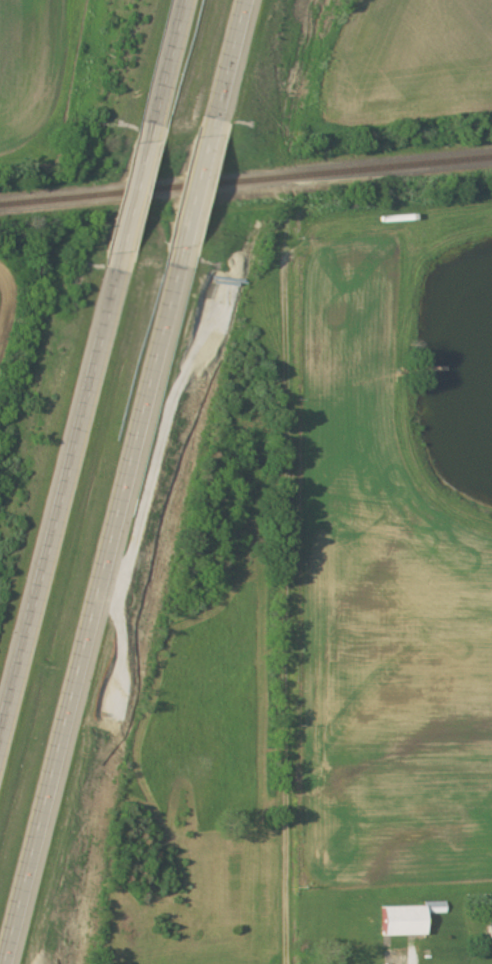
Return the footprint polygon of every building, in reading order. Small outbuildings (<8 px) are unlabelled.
[(425,903),(425,915),(448,914),(447,903),(425,903)] [(380,908),(381,938),(425,937),(424,908),(380,908)]
